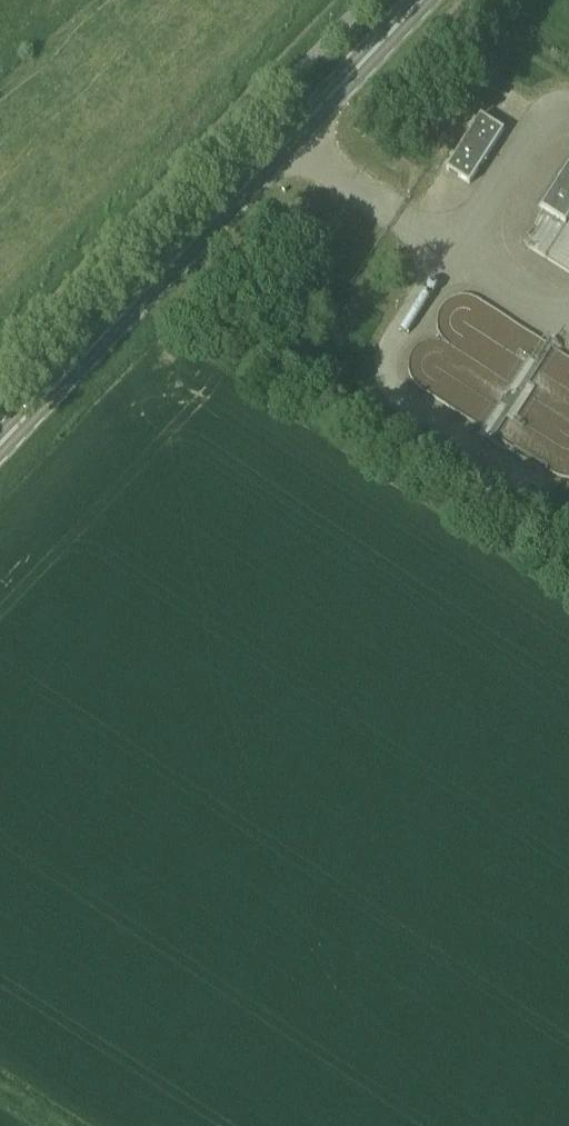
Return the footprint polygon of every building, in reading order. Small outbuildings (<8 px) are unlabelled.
[(469,187),(504,133),(480,118),(446,172),(469,187)] [(534,209),(547,217),(526,249),(568,276),(568,155),(534,209)]
